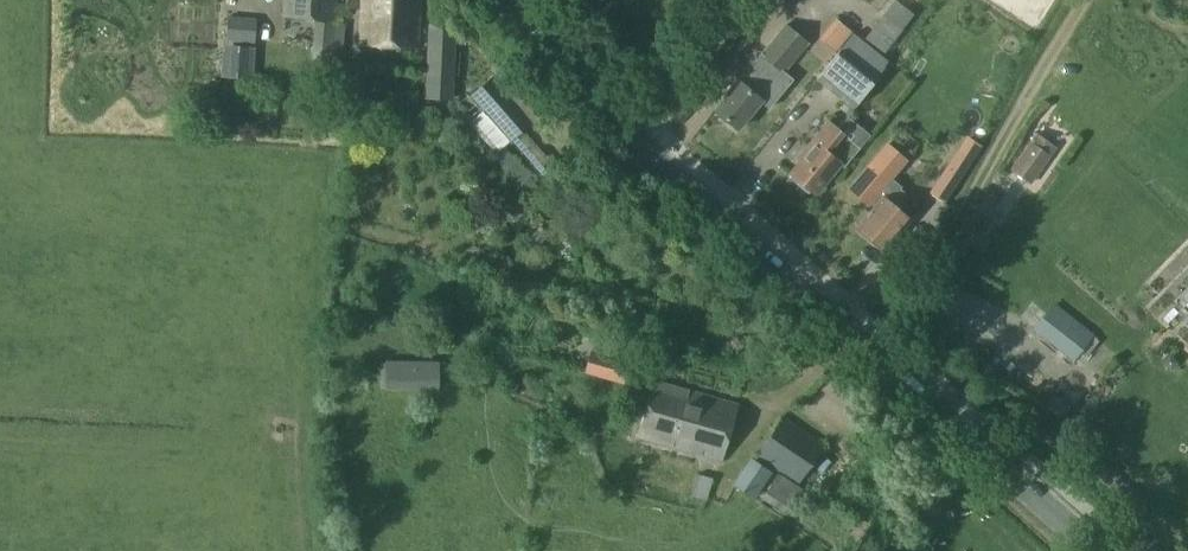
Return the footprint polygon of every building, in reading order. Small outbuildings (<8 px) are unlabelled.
[(285,15),(334,19),(336,0),(286,0),(285,15)] [(359,43),(414,46),(418,0),(362,0),(359,43)] [(885,15),(867,38),(885,52),(902,30),(903,29),(914,15),(912,13),(896,1),(885,15)] [(255,41),(257,21),(230,18),(228,38),(255,41)] [(837,20),(820,39),(822,40),(836,52),(846,40),(852,33),(837,20)] [(449,25),(426,23),(420,94),(443,96),(449,25)] [(715,110),(738,129),(761,101),(769,108),(793,80),(784,73),(808,44),(786,25),(762,54),(765,57),(756,69),(752,66),(739,81),(715,110)] [(887,62),(854,35),(817,78),(854,109),(878,80),(887,62)] [(255,47),(225,45),(223,78),(253,79),(255,47)] [(532,121),(494,76),(472,96),(510,141),(532,121)] [(792,173),(816,193),(840,163),(844,167),(860,148),(829,122),(799,157),(802,160),(792,173)] [(1012,169),(1031,182),(1050,155),(1040,147),(1045,139),(1036,134),(1032,142),(1032,141),(1012,169)] [(887,142),(848,187),(870,206),(872,204),(874,206),(857,227),(885,251),(911,219),(896,206),(900,200),(899,199),(904,192),(900,189),(902,186),(893,179),(908,160),(887,142)] [(946,202),(977,152),(962,145),(931,193),(946,202)] [(522,169),(513,180),(536,197),(545,186),(522,169)] [(1074,358),(1093,335),(1054,304),(1035,328),(1074,358)] [(591,351),(585,371),(606,378),(637,386),(643,366),(615,358),(612,357),(591,351)] [(388,361),(388,386),(451,385),(452,378),(438,377),(438,372),(427,372),(427,361),(388,361)] [(654,380),(639,436),(723,460),(738,404),(654,380)] [(1057,394),(1048,405),(1061,416),(1070,405),(1057,394)] [(785,417),(759,454),(796,479),(821,443),(785,417)] [(707,500),(714,478),(697,473),(691,496),(707,500)] [(766,495),(791,508),(803,489),(779,474),(766,495)]
